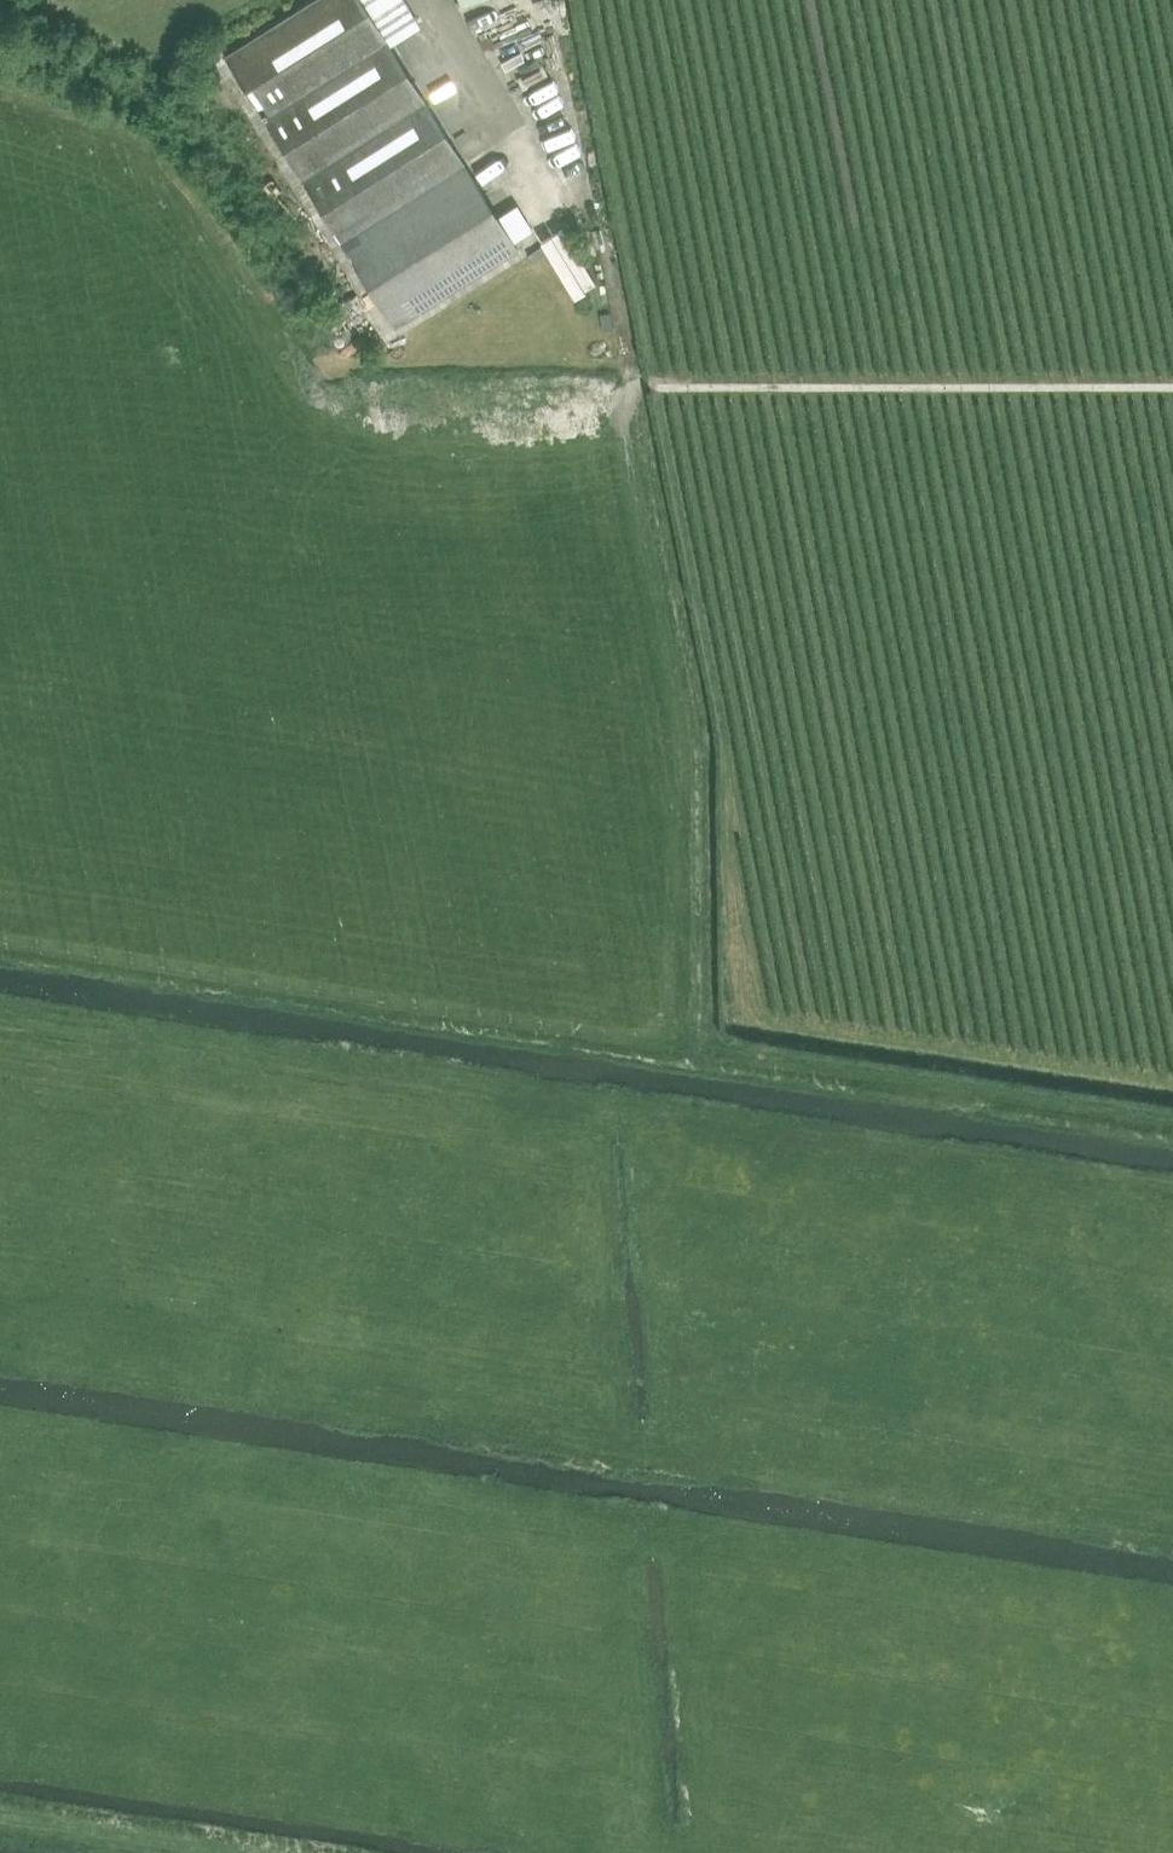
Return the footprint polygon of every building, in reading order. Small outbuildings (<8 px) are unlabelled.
[(394,326),(516,249),(360,0),(316,0),(225,57),(394,326)] [(496,217),(512,241),(532,229),(516,204),(496,217)]
